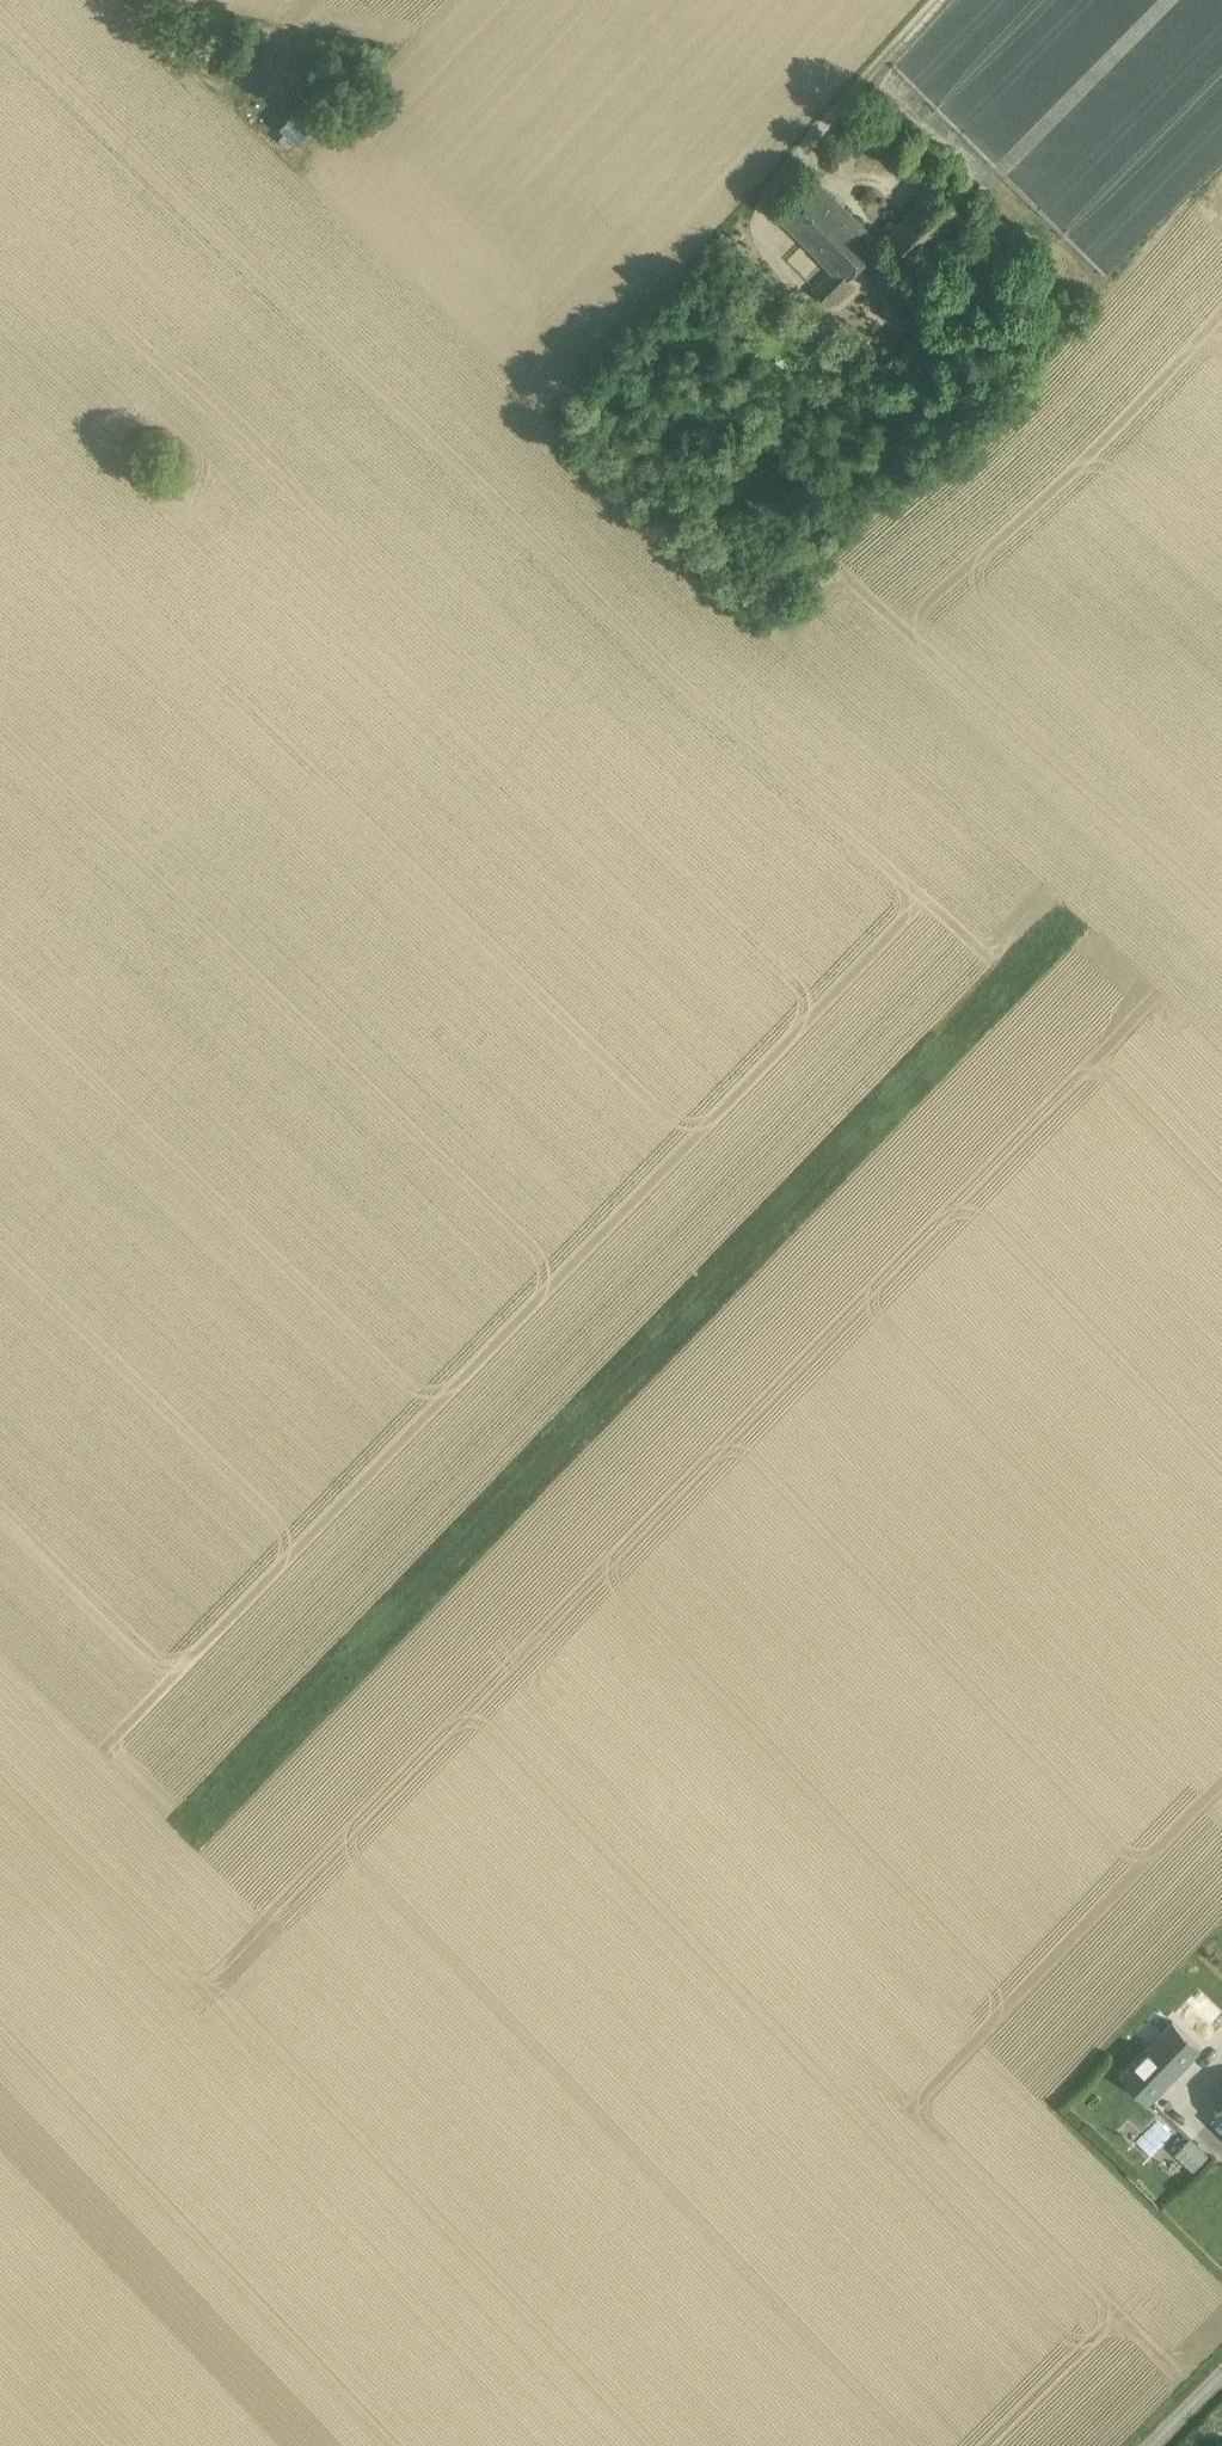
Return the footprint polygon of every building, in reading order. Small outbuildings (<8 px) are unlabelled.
[(816,179),(782,212),(810,240),(844,206),(816,179)] [(880,242),(844,206),(810,240),(836,266),(815,287),(829,302),(851,279),(847,275),(880,242)] [(912,252),(890,231),(883,237),(905,259),(912,252)] [(1172,2021),(1123,2072),(1150,2098),(1200,2045),(1172,2021)] [(1189,2137),(1178,2154),(1199,2167),(1210,2150),(1189,2137)]
